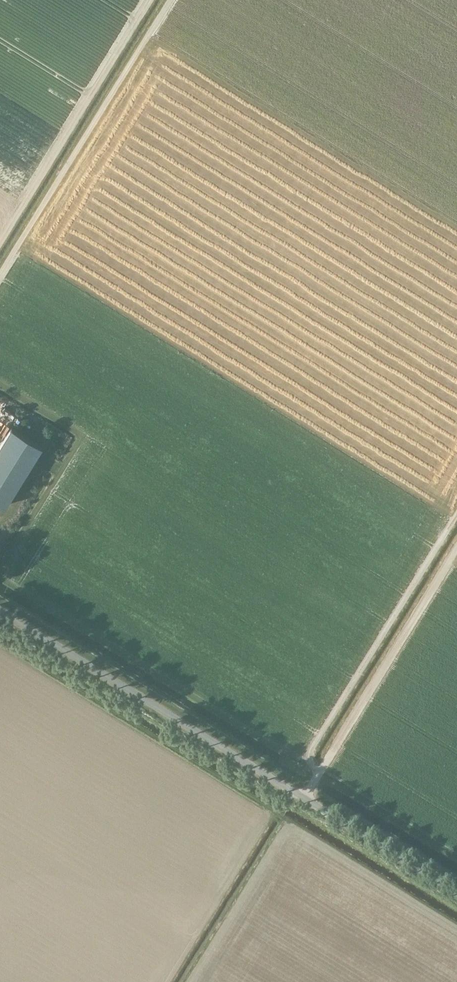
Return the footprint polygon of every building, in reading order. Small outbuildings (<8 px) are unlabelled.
[(11,427),(0,445),(0,503),(4,506),(41,445),(11,427)]
